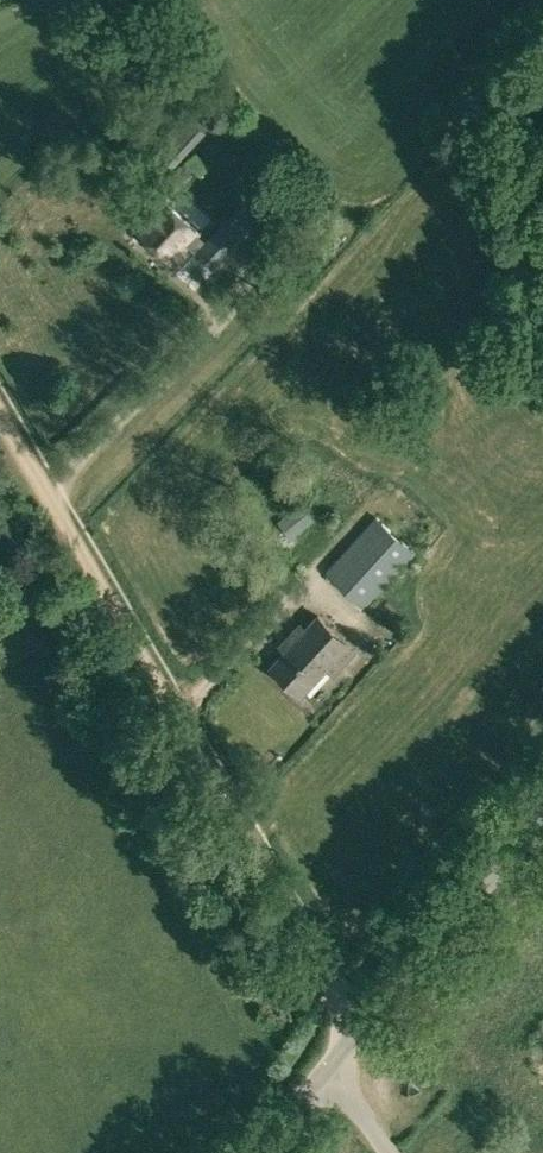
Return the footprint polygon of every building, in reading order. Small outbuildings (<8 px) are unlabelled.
[(152,148),(173,168),(207,131),(200,124),(185,111),(152,148)] [(173,260),(176,263),(187,252),(183,249),(199,232),(165,201),(138,231),(171,262),(173,260)] [(238,205),(199,248),(219,267),(258,224),(238,205)] [(276,520),(291,538),(315,519),(300,501),(276,520)] [(326,570),(367,607),(417,552),(377,514),(326,570)] [(271,666),(301,694),(326,667),(333,673),(355,649),(318,614),(271,666)]
